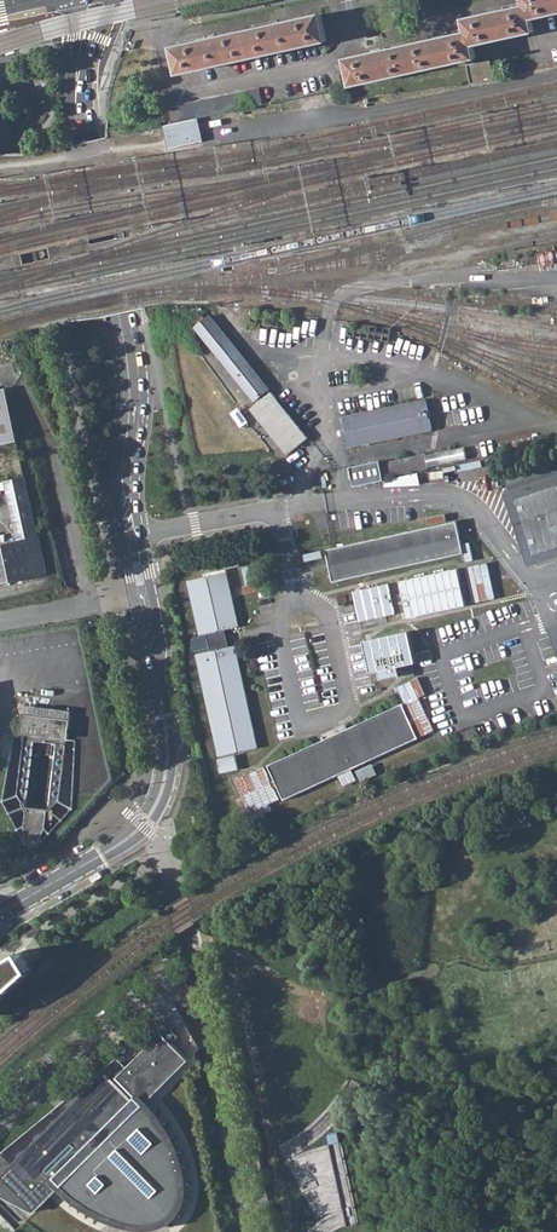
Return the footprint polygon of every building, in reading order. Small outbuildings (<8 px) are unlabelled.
[(348,48),(354,74),(468,49),(469,54),(467,54),(472,73),(495,68),(490,49),(476,52),(475,47),(476,47),(474,34),(534,21),(532,8),(556,2),(556,0),(505,0),(466,9),(469,22),(348,48)] [(321,15),(174,47),(180,73),(327,40),(321,15)] [(169,107),(172,123),(197,118),(262,104),(258,88),(169,107)] [(172,123),(164,125),(169,147),(202,140),(197,118),(172,123)] [(196,327),(254,400),(269,388),(210,315),(196,327)] [(18,441),(6,388),(0,389),(0,445),(18,441)] [(308,437),(272,392),(250,409),(287,454),(308,437)] [(432,429),(426,399),(340,417),(347,448),(432,429)] [(383,478),(428,468),(425,453),(380,462),(383,478)] [(354,486),(384,480),(383,478),(380,462),(380,461),(350,467),(354,486)] [(10,523),(34,518),(25,476),(1,482),(10,523)] [(511,495),(530,555),(556,546),(556,480),(511,495)] [(0,544),(0,584),(46,574),(34,518),(10,523),(14,541),(0,544)] [(325,549),(332,582),(464,553),(457,521),(325,549)] [(473,601),(495,599),(491,562),(469,565),(473,601)] [(399,582),(408,618),(464,604),(455,568),(399,582)] [(225,629),(238,626),(226,571),(190,579),(202,634),(209,633),(211,632),(215,649),(212,650),(199,653),(221,755),(257,748),(235,645),(229,646),(226,647),(222,630),(225,629)] [(358,621),(394,612),(388,584),(352,592),(358,621)] [(409,631),(364,641),(371,673),(380,671),(381,679),(401,675),(399,666),(416,662),(409,631)] [(419,738),(403,703),(268,765),(284,800),(419,738)] [(68,739),(71,710),(25,705),(22,733),(68,739)] [(68,739),(22,733),(13,732),(1,802),(25,845),(37,847),(72,810),(75,740),(68,739)] [(270,803),(280,799),(266,765),(239,776),(255,816),(273,809),(270,803)] [(59,957),(43,935),(5,957),(1,959),(0,960),(0,1009),(59,957)] [(36,1212),(62,1187),(69,1193),(75,1198),(80,1202),(85,1206),(91,1209),(96,1212),(103,1215),(109,1217),(114,1220),(121,1222),(127,1224),(134,1226),(142,1226),(150,1226),(157,1225),(163,1223),(167,1220),(172,1216),(176,1212),(179,1208),(182,1203),(183,1197),(184,1190),(184,1183),(183,1175),(181,1166),(178,1159),(174,1148),(171,1141),(167,1132),(162,1125),(157,1118),(152,1111),(145,1104),(189,1059),(162,1032),(128,1066),(119,1057),(0,1156),(0,1193),(36,1212)] [(338,1131),(327,1133),(329,1144),(347,1225),(358,1223),(340,1142),(338,1131)]
